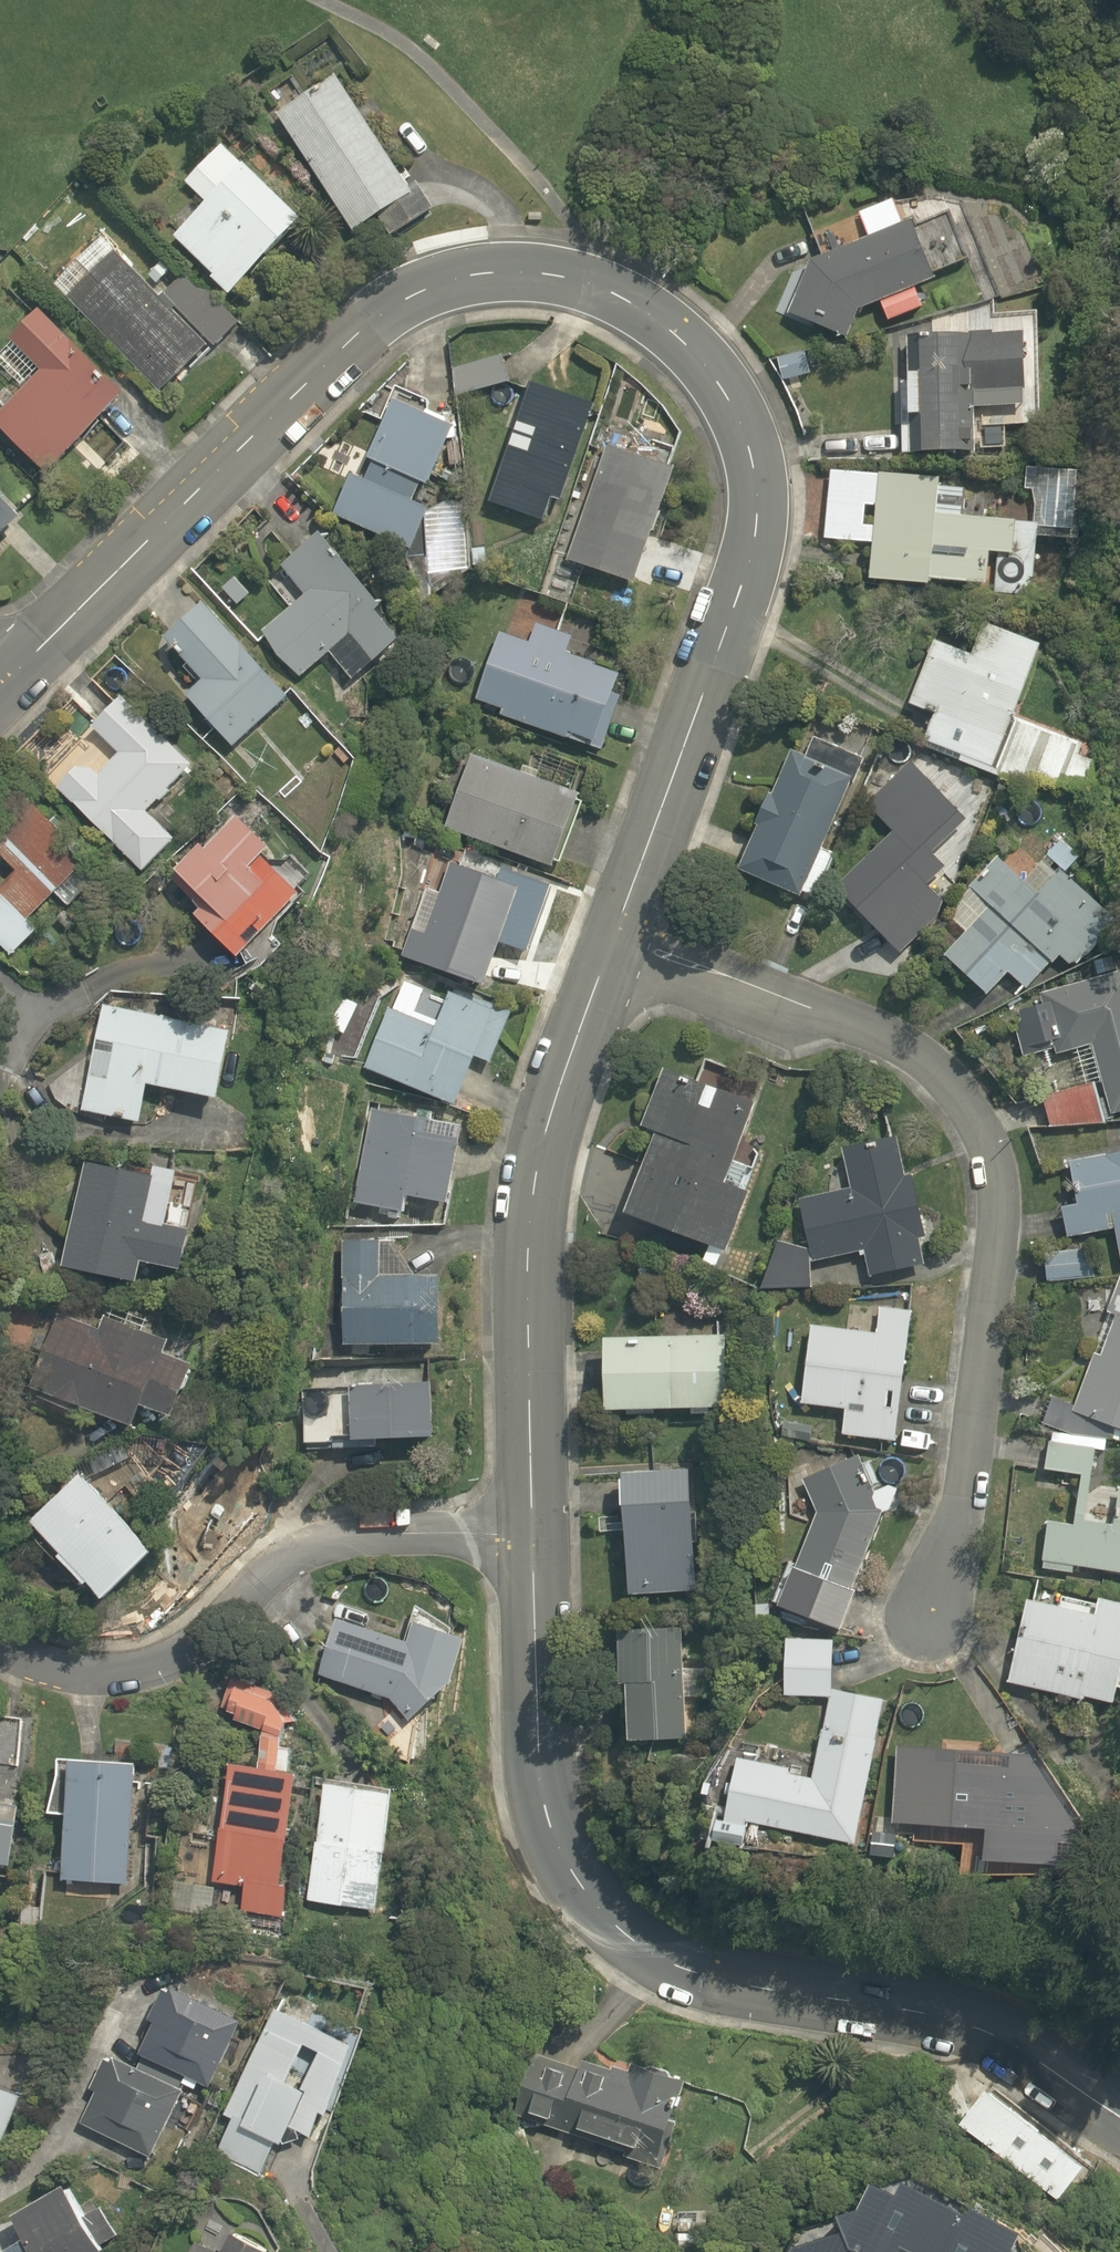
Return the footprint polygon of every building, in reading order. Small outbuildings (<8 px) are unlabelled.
[(346,228),(370,212),(388,238),(427,212),(410,186),(336,72),(271,115),(346,228)] [(221,292),(290,217),(228,161),(160,236),(221,292)] [(812,251),(789,311),(845,331),(854,303),(876,296),(884,318),(922,304),(912,278),(965,255),(948,210),(913,223),(909,214),(901,217),(890,192),(856,205),(865,231),(812,251)] [(188,360),(193,365),(235,324),(205,295),(184,316),(103,233),(51,280),(158,390),(188,360)] [(37,311),(9,340),(36,368),(0,401),(0,427),(43,468),(119,390),(37,311)] [(968,401),(1014,404),(1020,326),(921,319),(912,444),(965,448),(968,401)] [(782,377),(809,368),(802,346),(774,356),(782,377)] [(456,393),(508,380),(501,353),(449,366),(456,393)] [(482,497),(538,517),(547,492),(561,496),(595,400),(526,375),(482,497)] [(448,423),(387,395),(363,450),(370,453),(359,477),(349,473),(333,512),(409,543),(424,503),(408,497),(418,475),(424,477),(448,423)] [(632,578),(669,460),(600,438),(562,556),(632,578)] [(932,480),(925,580),(1035,588),(1040,527),(1072,529),(1077,460),(1032,456),(1030,488),(932,480)] [(925,580),(932,480),(933,472),(828,464),(823,538),(871,542),(868,576),(925,580)] [(22,504),(0,480),(0,524),(22,504)] [(456,525),(456,515),(426,515),(426,564),(468,564),(468,525),(456,525)] [(302,589),(259,629),(297,674),(326,649),(346,673),(395,632),(370,603),(380,595),(316,521),(274,558),(302,589)] [(181,715),(216,754),(290,688),(201,590),(159,629),(201,675),(182,691),(194,704),(181,715)] [(498,626),(473,692),(497,700),(493,711),(588,744),(616,665),(566,648),(572,632),(532,618),(526,636),(498,626)] [(930,708),(918,737),(957,751),(955,759),(1082,799),(1098,744),(1012,713),(1040,637),(997,622),(991,637),(978,633),(970,649),(929,635),(905,697),(930,708)] [(77,743),(47,773),(139,867),(178,830),(158,809),(199,768),(119,686),(86,717),(102,734),(85,751),(77,743)] [(831,851),(817,845),(859,755),(811,733),(803,751),(781,741),(753,802),(760,805),(736,859),(811,893),(831,851)] [(578,794),(469,751),(442,820),(551,863),(578,794)] [(937,905),(919,884),(949,858),(938,845),(939,803),(872,800),(871,847),(833,879),(869,922),(863,926),(884,950),(937,905)] [(51,886),(66,902),(94,877),(57,837),(66,829),(41,804),(7,836),(0,842),(0,883),(24,910),(51,886)] [(265,834),(232,804),(171,867),(196,891),(181,906),(232,955),(300,886),(256,843),(265,834)] [(983,990),(1004,967),(1025,984),(1056,950),(1068,960),(1109,916),(1027,841),(1006,863),(999,856),(946,914),(958,925),(937,948),(983,990)] [(477,981),(516,879),(435,848),(396,951),(477,981)] [(34,927),(0,894),(0,944),(8,952),(34,927)] [(452,1098),(472,1050),(490,1057),(509,1008),(446,983),(443,991),(400,974),(364,1062),(452,1098)] [(1009,1008),(1021,1047),(1049,1038),(1054,1053),(1068,1048),(1073,1063),(1048,1072),(1054,1086),(1039,1092),(1050,1128),(1119,1106),(1119,995),(1111,999),(1102,975),(1009,1008)] [(77,1108),(139,1121),(148,1076),(213,1090),(226,1025),(100,999),(77,1108)] [(750,1096),(659,1063),(640,1119),(654,1124),(626,1205),(724,1239),(746,1175),(725,1168),(750,1096)] [(350,1201),(402,1210),(405,1191),(443,1197),(455,1120),(367,1105),(350,1201)] [(814,1252),(862,1245),(866,1269),(919,1261),(898,1123),(845,1131),(854,1189),(806,1196),(814,1252)] [(1055,1161),(1070,1232),(1115,1223),(1119,1245),(1119,1148),(1055,1161)] [(61,1258),(136,1273),(139,1253),(180,1261),(197,1175),(81,1153),(61,1258)] [(397,1236),(341,1236),(339,1338),(429,1339),(430,1267),(396,1266),(397,1236)] [(806,1285),(808,1238),(759,1236),(757,1283),(806,1285)] [(805,1319),(798,1398),(839,1402),(837,1431),(893,1436),(905,1305),(875,1302),(873,1325),(805,1319)] [(151,1350),(153,1346),(161,1323),(108,1303),(99,1327),(63,1313),(51,1309),(34,1353),(47,1357),(37,1385),(126,1418),(134,1398),(165,1409),(182,1361),(151,1350)] [(1088,1469),(1091,1433),(1115,1437),(1116,1426),(1119,1428),(1119,1307),(1113,1304),(1068,1404),(1052,1397),(1040,1463),(1088,1469)] [(598,1327),(597,1399),(722,1402),(724,1329),(598,1327)] [(332,1439),(332,1429),(431,1425),(429,1372),(346,1375),(302,1383),(300,1440),(332,1439)] [(882,1506),(856,1449),(806,1469),(819,1506),(779,1604),(837,1625),(882,1506)] [(701,1461),(616,1465),(622,1588),(695,1584),(693,1541),(705,1541),(701,1461)] [(146,1542),(79,1464),(22,1514),(89,1591),(146,1542)] [(1040,1553),(1119,1562),(1119,1480),(1092,1477),(1087,1518),(1045,1513),(1040,1553)] [(1004,1675),(1107,1695),(1119,1632),(1119,1598),(1093,1593),(1090,1608),(1019,1594),(1004,1675)] [(686,1731),(678,1603),(608,1607),(616,1736),(686,1731)] [(390,1629),(335,1610),(315,1667),(429,1706),(456,1628),(397,1607),(390,1629)] [(828,1632),(779,1632),(778,1688),(827,1689),(828,1632)] [(281,1760),(282,1716),(289,1706),(231,1664),(209,1695),(248,1723),(247,1756),(225,1753),(213,1854),(172,1849),(167,1898),(279,1911),(297,1762),(281,1760)] [(829,1683),(810,1775),(786,1770),(787,1764),(758,1759),(761,1744),(742,1740),(740,1753),(730,1751),(717,1815),(851,1841),(878,1708),(868,1706),(871,1691),(829,1683)] [(20,1715),(0,1713),(0,1763),(16,1765),(20,1715)] [(1007,1806),(1028,1807),(1028,1818),(1057,1817),(1030,1761),(935,1758),(935,1744),(895,1742),(890,1817),(1006,1821),(1007,1806)] [(129,1754),(68,1749),(59,1871),(120,1876),(129,1754)] [(388,1780),(320,1773),(306,1900),(373,1907),(388,1780)] [(4,1861),(13,1803),(0,1801),(0,1860),(4,1861)] [(202,2080),(234,2016),(162,1980),(130,2043),(202,2080)] [(282,2122),(310,2134),(352,2039),(270,2003),(222,2109),(277,2133),(282,2122)] [(528,2084),(524,2106),(655,2147),(678,2074),(626,2058),(621,2072),(529,2043),(517,2080),(528,2084)] [(145,2155),(179,2086),(110,2051),(75,2120),(145,2155)] [(981,2076),(953,2118),(1059,2201),(1078,2146),(981,2076)] [(18,2089),(0,2081),(0,2129),(18,2089)] [(249,2192),(270,2139),(222,2121),(202,2174),(249,2192)] [(11,2171),(0,2148),(0,2176),(11,2171)] [(1022,2230),(862,2162),(824,2236),(790,2220),(774,2251),(894,2251),(898,2244),(913,2251),(1014,2251),(1022,2230)] [(104,2250),(62,2180),(8,2212),(22,2235),(0,2248),(0,2251),(101,2251),(104,2250)] [(186,2251),(257,2251),(263,2241),(226,2222),(214,2247),(194,2237),(186,2251)]
